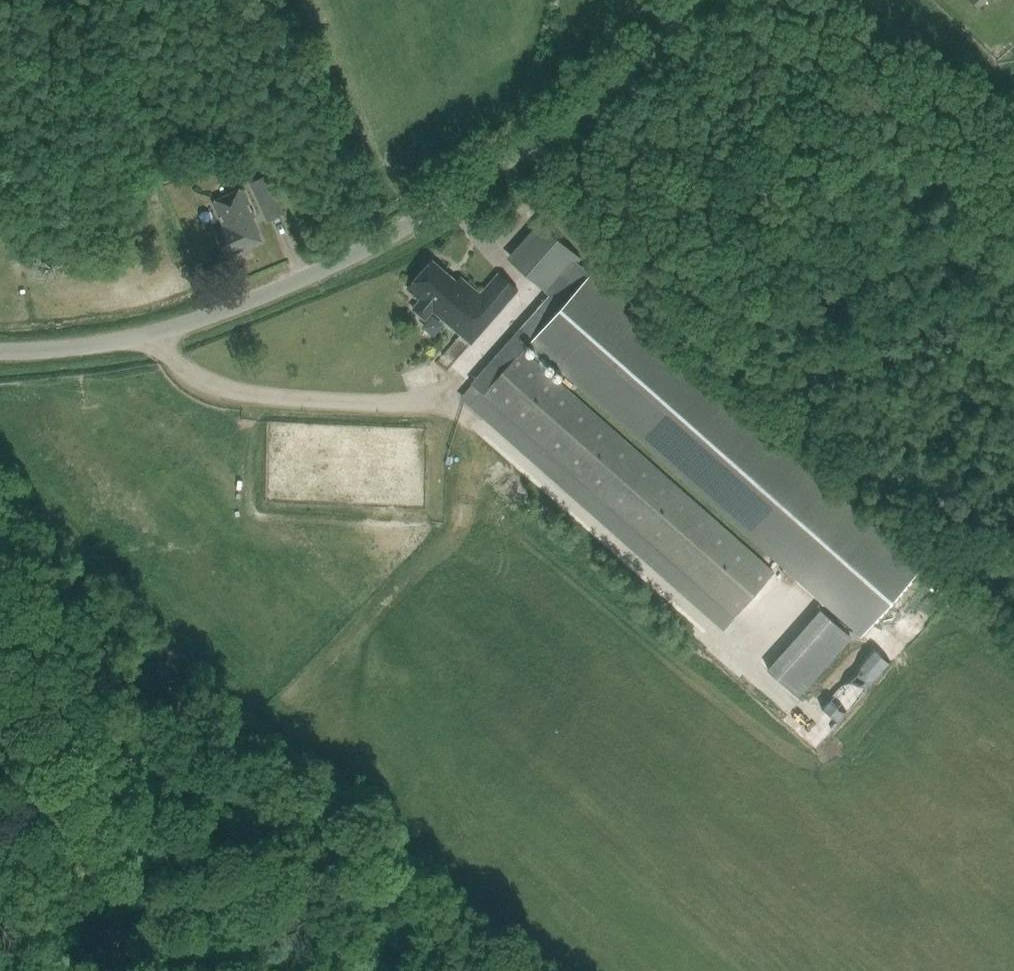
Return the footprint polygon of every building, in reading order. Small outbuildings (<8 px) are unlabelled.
[(251,182),(267,219),(283,212),(267,175),(251,182)] [(245,246),(245,244),(262,237),(240,190),(214,202),(225,226),(215,230),(227,255),(245,246)] [(724,630),(774,574),(523,352),(531,342),(862,635),(923,565),(579,263),(583,258),(551,230),(518,268),(545,292),(549,295),(471,383),(480,392),(469,405),(724,630)] [(410,289),(423,300),(415,309),(427,320),(435,311),(473,343),(519,290),(501,273),(482,295),(461,278),(458,281),(434,260),(410,289)] [(822,610),(768,669),(799,697),(852,637),(822,610)] [(869,649),(886,666),(900,652),(884,635),(869,649)]
